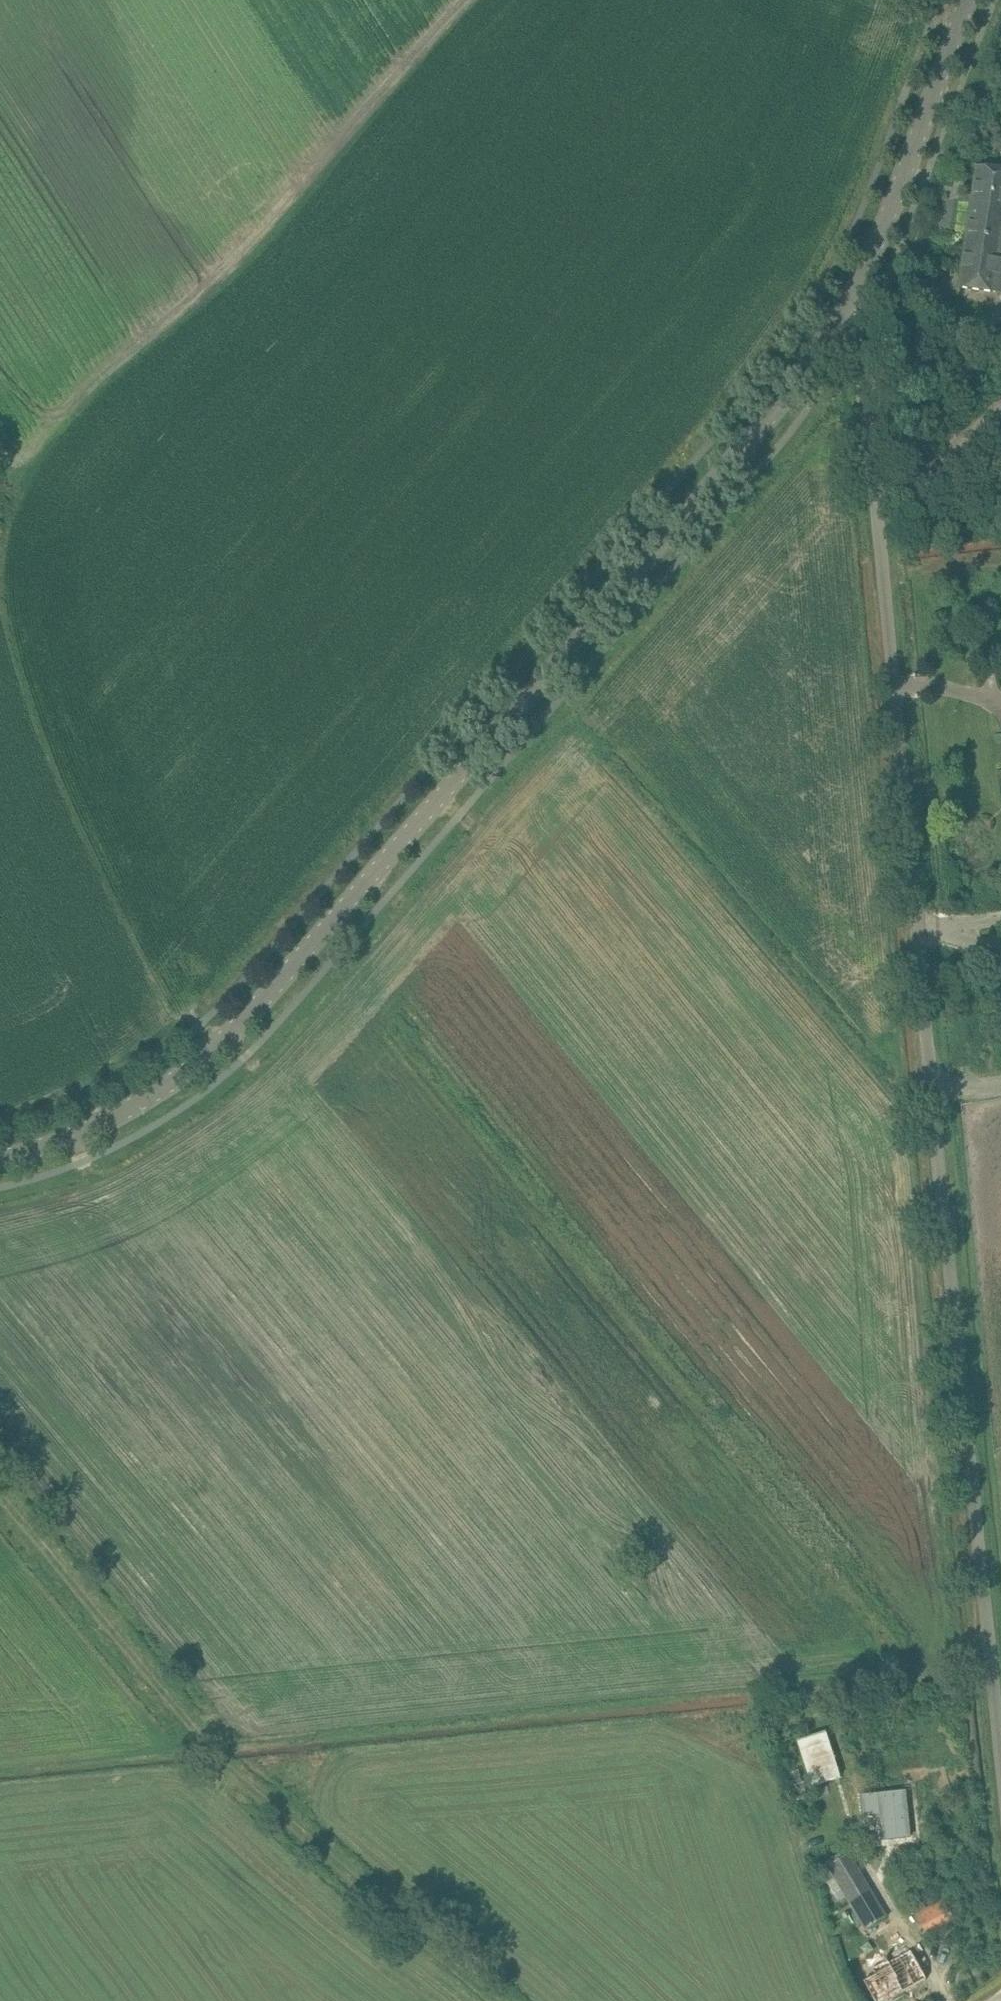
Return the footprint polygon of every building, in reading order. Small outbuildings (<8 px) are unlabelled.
[(979,169),(961,287),(1000,293),(1000,172),(979,169)] [(820,1777),(845,1770),(832,1727),(807,1735),(820,1777)] [(807,1800),(800,1768),(787,1771),(794,1803),(807,1800)] [(906,1791),(862,1795),(864,1816),(880,1814),(883,1840),(911,1837),(906,1791)] [(887,1917),(850,1854),(846,1856),(843,1852),(826,1861),(829,1867),(827,1867),(864,1929),(887,1917)] [(943,1898),(914,1915),(926,1936),(955,1919),(943,1898)] [(894,1960),(889,1963),(887,1961),(873,1969),(876,1975),(865,1982),(875,2000),(888,2000),(927,1980),(911,1951),(894,1960)]
